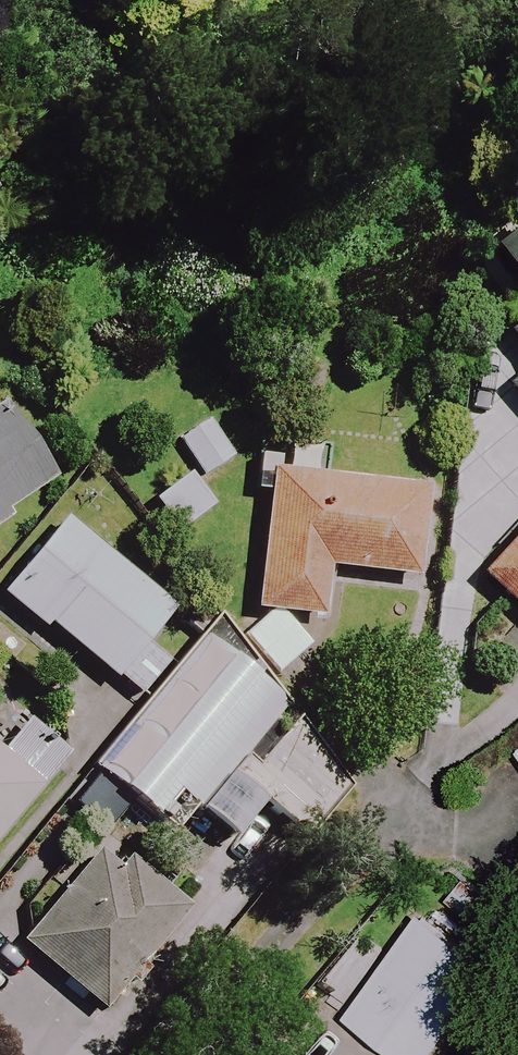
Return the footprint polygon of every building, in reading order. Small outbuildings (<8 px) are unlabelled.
[(517,366),(517,321),(496,341),(517,366)] [(502,384),(517,401),(510,407),(517,416),(517,369),(502,384)] [(8,521),(2,512),(46,485),(0,414),(0,526),(8,521)] [(224,464),(203,428),(175,444),(195,480),(224,464)] [(269,469),(255,611),(323,618),(328,567),(417,576),(427,485),(269,469)] [(207,509),(177,475),(146,503),(175,537),(207,509)] [(0,591),(0,605),(39,637),(45,631),(133,704),(165,666),(140,645),(167,612),(58,521),(0,591)] [(475,581),(517,620),(517,534),(475,581)] [(216,619),(89,772),(170,839),(224,775),(291,829),(333,778),(216,619)] [(312,641),(295,622),(261,619),(240,638),(274,675),(312,641)] [(62,757),(17,719),(0,739),(0,831),(62,757)] [(509,750),(517,763),(517,744),(509,750)] [(16,949),(98,1016),(124,984),(133,990),(149,970),(141,963),(180,913),(179,912),(98,847),(16,949)] [(417,913),(341,1017),(392,1054),(425,1054),(490,967),(417,913)]
